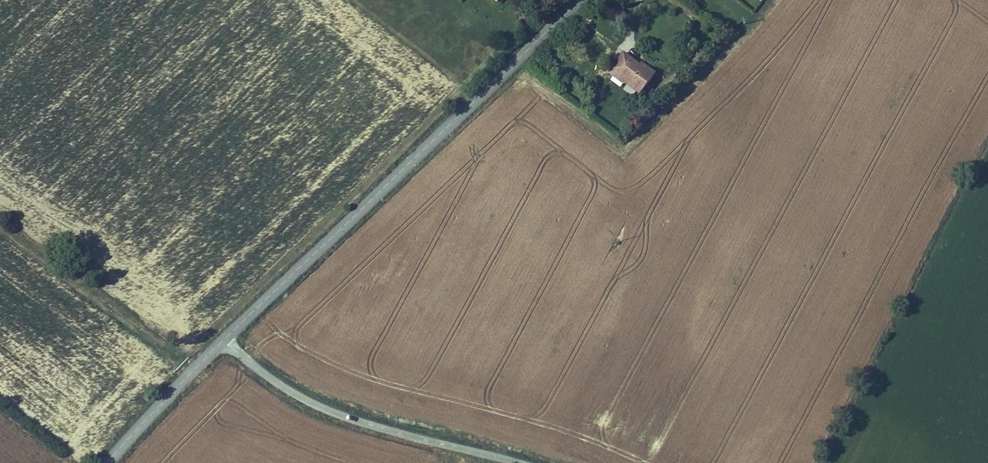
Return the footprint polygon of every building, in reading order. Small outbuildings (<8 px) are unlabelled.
[(623,61),(631,53),(623,46),(605,67),(622,81),(625,77),(623,75),(611,65),(618,57),(623,61)] [(638,59),(631,53),(623,61),(618,57),(611,65),(623,75),(625,77),(637,87),(654,67),(641,56),(638,59)]
